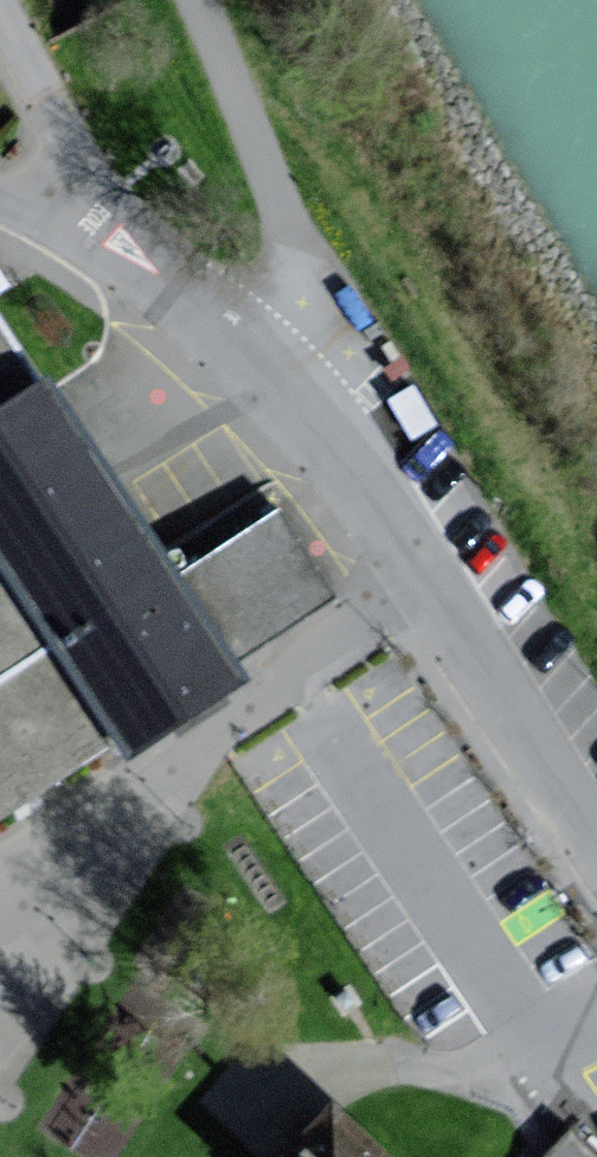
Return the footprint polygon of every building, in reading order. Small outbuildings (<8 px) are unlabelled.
[(44,379),(0,312),(0,408),(44,379)] [(170,569),(44,379),(0,408),(0,574),(52,654),(0,688),(0,822),(114,747),(127,767),(244,690),(233,674),(337,606),(270,504),(170,569)] [(0,574),(0,688),(52,654),(0,574)] [(334,1106),(286,1156),(388,1156),(334,1106)]
